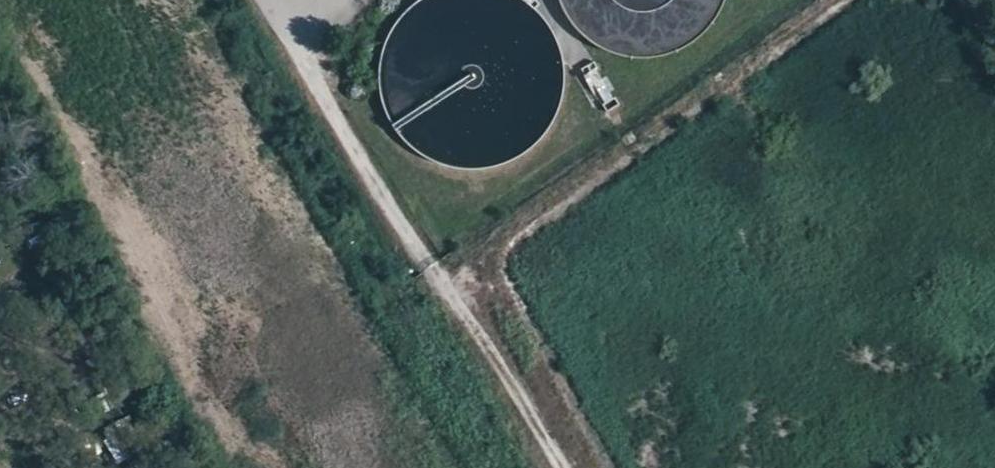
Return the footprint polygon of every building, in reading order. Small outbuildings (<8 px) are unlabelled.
[(600,107),(617,99),(599,60),(582,68),(600,107)] [(121,425),(101,436),(117,464),(137,453),(121,425)]
